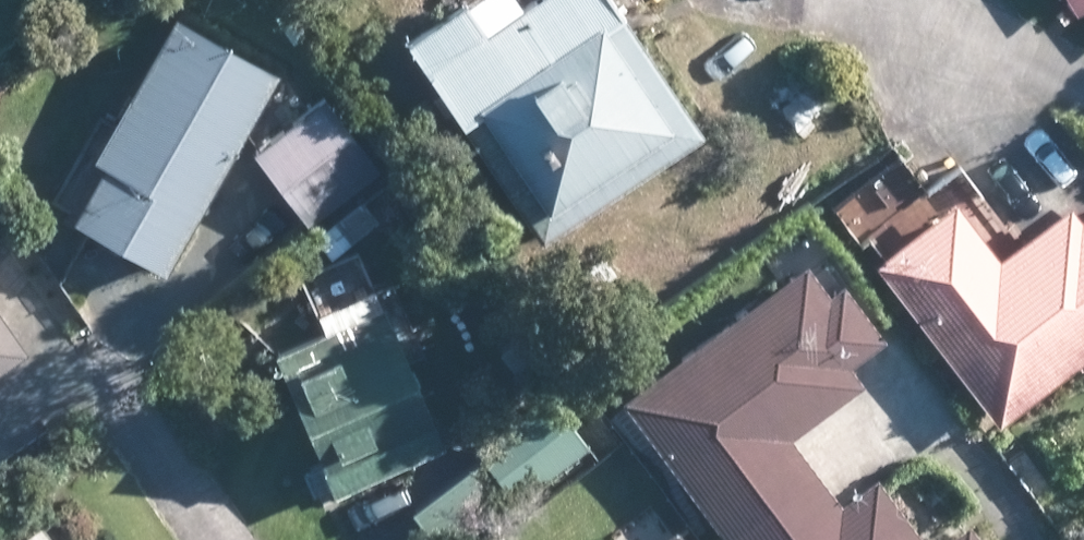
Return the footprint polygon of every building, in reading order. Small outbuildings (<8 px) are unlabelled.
[(630,54),(594,0),(520,0),(504,10),(498,0),(453,0),(452,1),(382,48),(436,128),(442,125),(522,246),(685,136),(630,54)] [(1060,15),(1083,0),(1051,0),(1060,15)] [(231,129),(260,80),(155,20),(97,122),(73,163),(83,170),(59,210),(54,220),(73,231),(150,275),(231,129)] [(240,155),(291,222),(298,229),(370,174),(312,98),(246,150),(240,155)] [(1064,222),(1054,207),(980,263),(938,207),(860,267),(980,430),(1083,353),(1083,207),(1064,222)] [(340,244),(343,243),(326,220),(301,235),(314,253),(319,260),(340,244)] [(861,339),(822,287),(810,295),(790,267),(608,403),(710,539),(906,539),(876,501),(867,488),(861,480),(827,505),(779,440),(848,389),(833,368),(865,344),(861,339)] [(43,355),(0,295),(0,385),(43,355)] [(427,452),(389,365),(365,308),(318,329),(258,354),(309,471),(320,497),(330,493),(427,452)] [(473,355),(490,376),(511,359),(496,338),(473,355)] [(583,446),(544,392),(464,450),(469,456),(393,510),(403,523),(416,539),(449,539),(500,502),(502,504),(583,446)] [(963,537),(954,525),(941,535),(934,539),(966,539),(963,537)] [(661,531),(649,539),(667,539),(661,531)]
